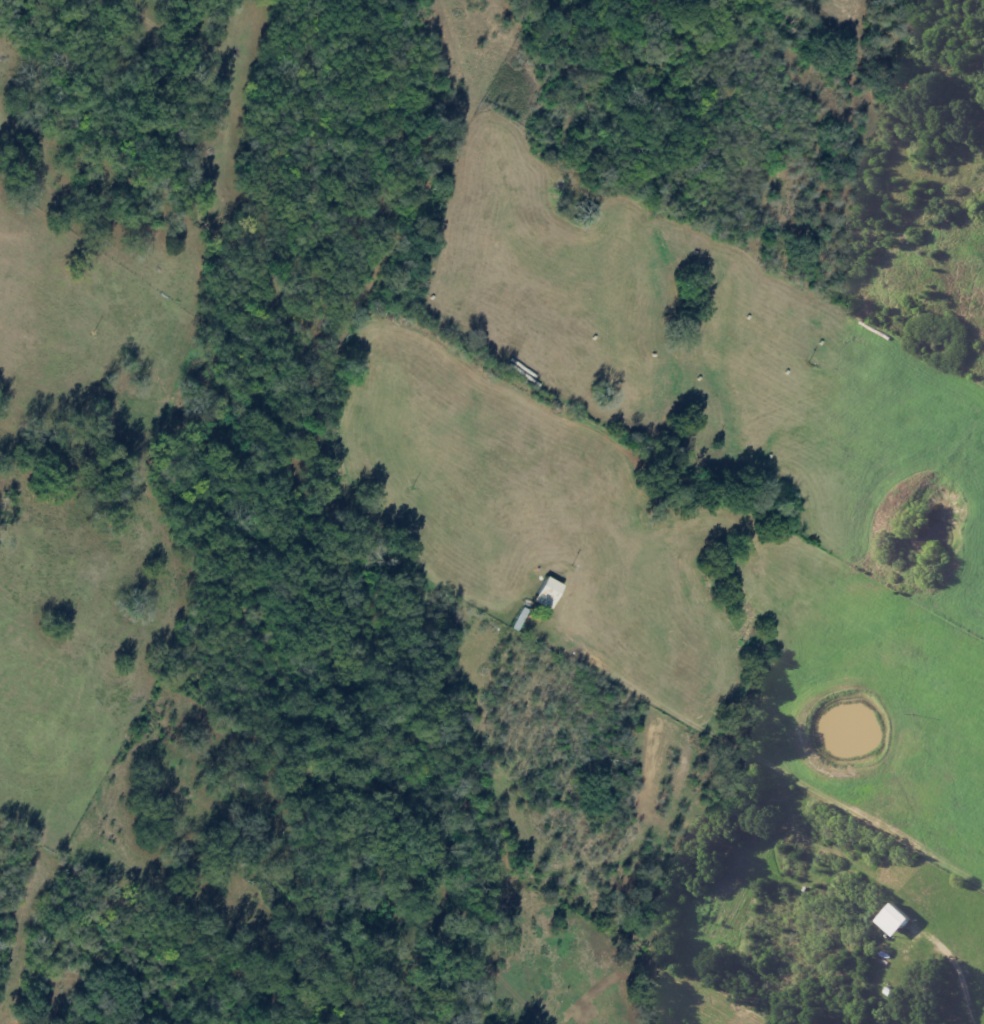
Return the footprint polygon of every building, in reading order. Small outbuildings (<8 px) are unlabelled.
[(535,602),(553,609),(564,583),(546,576),(535,602)] [(897,937),(913,919),(896,902),(879,921),(897,937)]
